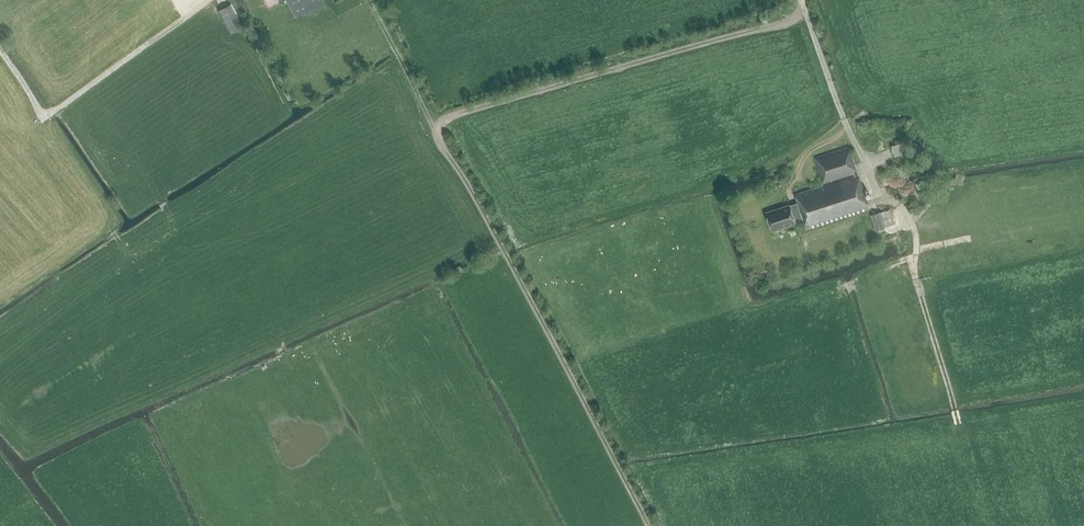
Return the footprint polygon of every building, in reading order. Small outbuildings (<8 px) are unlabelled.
[(294,17),(323,3),(322,0),(286,0),(294,17)] [(218,11),(231,34),(243,28),(230,4),(218,11)] [(909,154),(905,142),(890,146),(895,162),(906,159),(905,155),(909,154)] [(794,194),(797,203),(790,205),(789,204),(765,211),(772,231),(796,224),(795,222),(801,220),(804,228),(805,227),(806,230),(869,209),(859,178),(849,147),(814,158),(823,185),(794,194)] [(894,224),(890,209),(870,215),(874,229),(894,224)]
